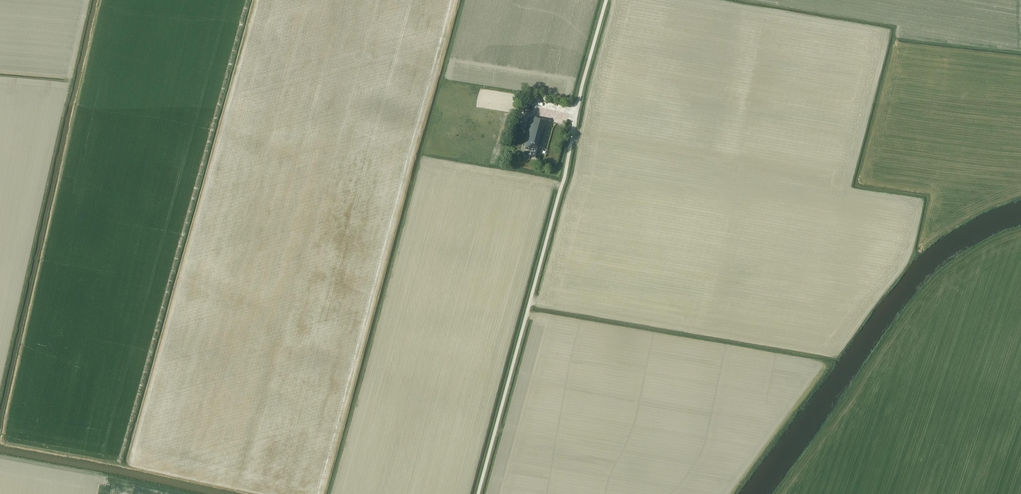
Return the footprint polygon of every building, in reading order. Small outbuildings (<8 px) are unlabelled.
[(532,117),(532,118),(524,149),(534,152),(532,159),(539,161),(542,149),(545,149),(552,122),(532,117)]
